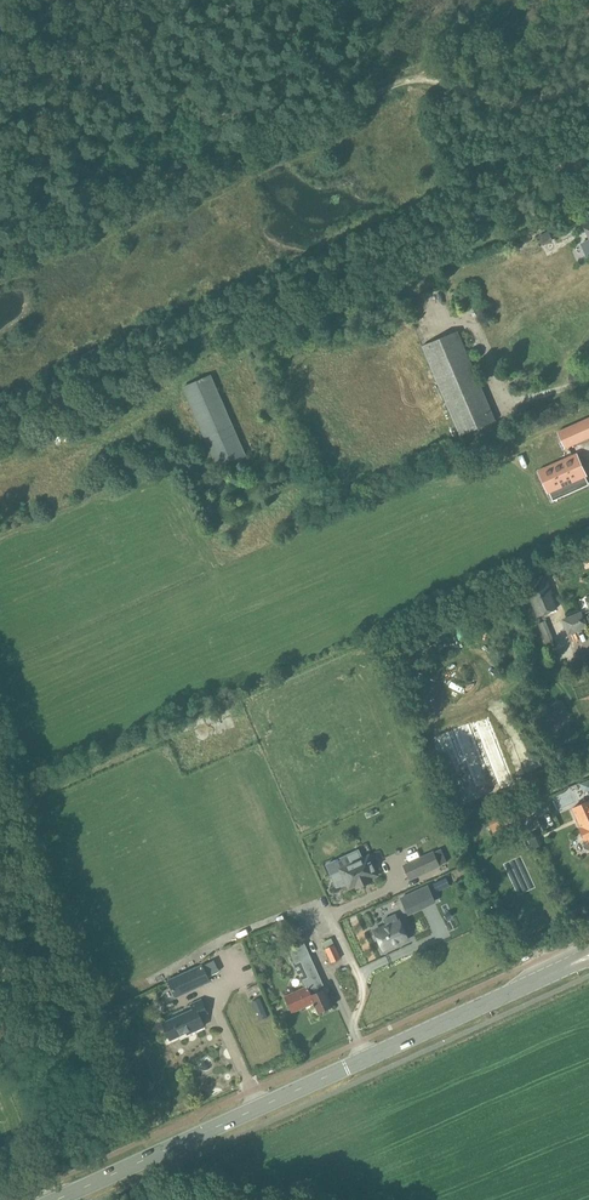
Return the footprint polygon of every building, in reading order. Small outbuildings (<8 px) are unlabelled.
[(557,251),(560,259),(586,248),(582,240),(557,251)] [(496,420),(458,331),(422,345),(459,436),(496,420)] [(183,387),(217,466),(245,454),(211,375),(183,387)] [(566,448),(575,444),(588,438),(588,418),(567,428),(558,432),(566,448)] [(80,437),(91,432),(86,420),(75,424),(80,437)] [(61,444),(75,439),(70,428),(57,433),(61,444)] [(582,476),(584,475),(576,457),(541,473),(549,490),(551,489),(553,495),(584,481),(582,476)] [(220,513),(215,503),(202,508),(207,519),(220,513)] [(525,583),(538,616),(556,609),(550,593),(552,593),(545,575),(525,583)] [(583,613),(582,612),(563,619),(568,633),(587,625),(586,623),(588,622),(588,611),(583,613)] [(554,642),(545,622),(539,624),(548,645),(554,642)] [(41,804),(57,797),(51,784),(45,787),(47,791),(37,796),(41,804)] [(573,807),(582,827),(580,828),(585,840),(588,839),(588,800),(573,807)] [(341,870),(332,874),(337,886),(346,882),(349,888),(356,885),(357,887),(372,881),(371,878),(378,875),(369,856),(362,859),(358,850),(348,855),(352,864),(340,869),(341,870)] [(404,866),(410,879),(439,866),(433,852),(404,866)] [(417,900),(421,907),(435,901),(428,886),(401,898),(405,906),(417,900)] [(387,925),(375,930),(384,950),(408,939),(399,919),(398,920),(395,914),(384,919),(387,925)] [(322,942),(331,963),(341,958),(331,938),(322,942)] [(304,942),(289,948),(296,963),(301,961),(308,977),(303,979),(306,987),(285,997),(292,1012),(315,1002),(319,1011),(332,1006),(321,980),(304,942)] [(214,961),(204,966),(203,964),(167,980),(175,998),(211,981),(208,976),(219,971),(214,961)] [(200,1016),(209,1013),(202,999),(190,1003),(193,1009),(163,1023),(170,1039),(187,1032),(188,1034),(205,1026),(200,1016)] [(259,1021),(268,1017),(265,1011),(257,1014),(259,1021)]
